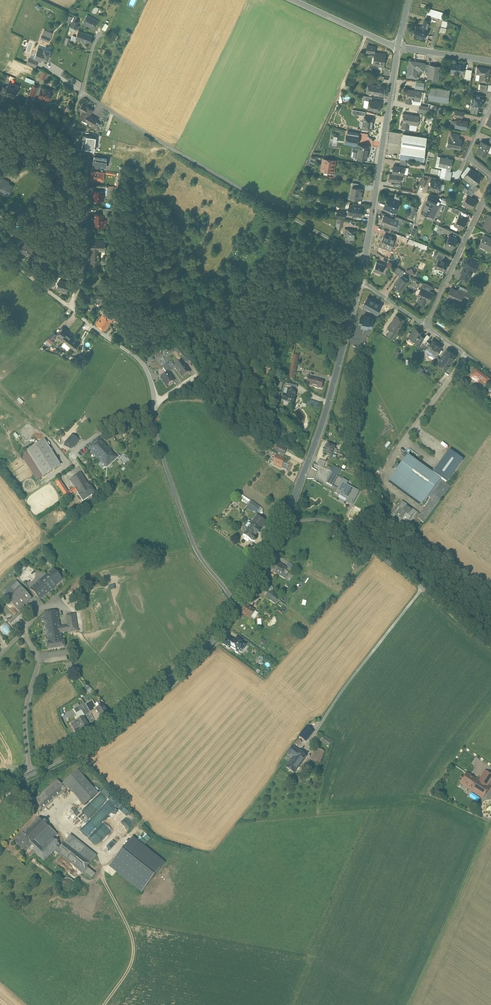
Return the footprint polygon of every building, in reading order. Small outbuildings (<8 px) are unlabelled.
[(445,13),(428,8),(427,13),(432,15),(443,19),(445,13)] [(75,15),(70,26),(78,29),(79,26),(77,25),(79,21),(76,20),(78,16),(75,15)] [(98,21),(87,15),(83,23),(86,25),(86,26),(86,27),(87,26),(94,29),(98,21)] [(422,28),(416,26),(414,35),(424,38),(427,29),(422,28)] [(44,29),(40,38),(49,41),(53,33),(44,29)] [(92,35),(79,31),(77,34),(75,34),(74,36),(73,36),(71,39),(75,40),(76,38),(90,43),(92,35)] [(40,47),(35,59),(38,60),(41,61),(42,58),(42,57),(45,49),(40,47)] [(51,51),(45,49),(42,57),(42,58),(48,60),(51,51)] [(384,54),(376,53),(375,57),(374,64),(383,65),(384,54)] [(29,57),(27,63),(36,67),(38,60),(35,59),(29,57)] [(424,63),(410,60),(407,76),(416,77),(418,67),(423,68),(424,63)] [(464,64),(452,63),(451,70),(455,71),(455,73),(458,73),(459,71),(463,72),(464,64)] [(440,66),(430,64),(429,70),(428,79),(437,80),(440,66)] [(490,69),(477,67),(477,72),(480,73),(479,81),(488,82),(490,69)] [(40,76),(47,80),(50,74),(43,70),(40,76)] [(19,85),(9,81),(8,83),(6,87),(4,93),(14,97),(19,85)] [(384,86),(371,83),(369,91),(383,93),(384,86)] [(479,90),(486,91),(487,85),(481,83),(479,90)] [(38,87),(33,85),(29,93),(35,95),(38,87)] [(450,89),(430,86),(428,99),(448,102),(450,89)] [(51,90),(41,88),(38,97),(39,97),(44,98),(43,99),(44,99),(44,98),(49,99),(51,90)] [(421,92),(407,89),(405,103),(411,104),(412,100),(413,100),(420,101),(421,92)] [(484,96),(473,95),(472,97),(472,98),(471,98),(471,99),(471,100),(471,101),(471,102),(472,102),(471,105),(472,105),(478,107),(482,107),(482,104),(483,104),(483,100),(484,96)] [(372,100),(369,100),(368,108),(374,109),(374,110),(379,111),(379,110),(380,110),(381,109),(381,107),(380,106),(380,102),(372,100)] [(93,110),(83,104),(79,109),(83,112),(81,115),(84,116),(83,119),(88,122),(92,116),(90,115),(93,110)] [(478,107),(472,105),(470,113),(477,114),(478,107)] [(420,116),(404,114),(402,128),(409,129),(410,124),(418,125),(420,116)] [(92,116),(88,122),(93,125),(97,119),(92,116)] [(373,118),(364,117),(362,128),(371,130),(373,118)] [(468,121),(457,119),(457,120),(456,120),(455,121),(454,124),(455,125),(456,125),(455,127),(460,127),(460,129),(462,129),(463,128),(466,129),(468,121)] [(427,137),(403,133),(401,145),(425,149),(427,137)] [(358,137),(347,135),(346,142),(357,144),(358,137)] [(80,149),(92,150),(93,137),(81,136),(80,149)] [(450,137),(449,136),(448,143),(450,144),(451,146),(451,147),(459,149),(461,139),(458,138),(450,137)] [(490,145),(481,141),(476,152),(486,156),(490,145)] [(48,146),(42,144),(40,150),(46,152),(48,146)] [(369,146),(359,145),(358,151),(353,150),(352,157),(367,159),(369,146)] [(425,149),(401,145),(399,157),(400,157),(406,158),(424,161),(425,149)] [(55,152),(47,153),(49,169),(53,168),(53,169),(57,169),(55,152)] [(311,156),(308,164),(314,166),(316,157),(311,156)] [(107,159),(94,157),(93,167),(106,169),(107,159)] [(453,159),(440,157),(438,166),(451,168),(453,159)] [(335,160),(323,159),(322,164),(324,165),(323,171),(333,172),(335,160)] [(404,167),(393,165),(392,173),(401,174),(403,174),(404,167)] [(481,177),(470,168),(464,176),(475,185),(481,177)] [(104,174),(91,173),(91,181),(104,181),(104,174)] [(392,173),(390,173),(389,180),(400,182),(401,174),(392,173)] [(424,175),(420,184),(425,186),(428,178),(429,176),(424,175)] [(3,178),(0,184),(0,187),(0,191),(9,195),(13,185),(7,182),(8,180),(3,178)] [(441,182),(431,180),(429,189),(439,191),(441,182)] [(358,187),(352,186),(350,198),(360,200),(362,188),(358,187)] [(103,193),(94,192),(93,201),(102,202),(103,193)] [(400,200),(388,196),(383,208),(395,213),(400,200)] [(476,200),(467,196),(463,204),(472,208),(474,203),(475,200),(476,200)] [(427,201),(422,214),(428,217),(433,219),(439,207),(435,205),(437,201),(428,197),(426,201),(427,201)] [(357,205),(349,204),(348,214),(361,215),(362,206),(357,205)] [(413,217),(415,214),(416,214),(417,211),(415,210),(416,206),(410,205),(409,208),(407,215),(413,217)] [(103,216),(95,215),(94,226),(106,226),(106,223),(103,223),(103,216)] [(394,219),(384,215),(381,224),(395,229),(398,221),(394,219)] [(466,220),(458,216),(454,225),(462,229),(462,228),(463,225),(464,225),(466,220)] [(445,228),(439,225),(437,230),(436,232),(442,234),(445,228)] [(356,230),(348,229),(345,229),(344,236),(346,237),(346,242),(354,243),(355,238),(354,238),(355,234),(355,235),(356,230)] [(395,238),(388,236),(387,237),(383,235),(380,245),(380,244),(386,247),(386,248),(391,250),(395,238)] [(457,239),(449,235),(445,244),(453,248),(457,239)] [(484,235),(479,245),(490,251),(490,238),(484,235)] [(427,245),(409,238),(408,242),(426,249),(427,245)] [(105,241),(91,240),(91,251),(91,262),(99,262),(100,247),(102,247),(102,248),(105,248),(105,241)] [(34,247),(25,241),(21,247),(24,250),(24,251),(29,255),(34,247)] [(479,263),(466,257),(463,263),(464,263),(464,265),(463,269),(463,271),(463,272),(469,275),(470,273),(471,274),(474,268),(476,269),(479,263)] [(444,261),(442,260),(439,258),(434,267),(435,267),(438,269),(439,270),(438,271),(438,272),(441,274),(443,273),(448,262),(444,261)] [(384,265),(376,262),(373,269),(381,273),(384,265)] [(463,272),(462,272),(459,279),(467,282),(469,276),(469,275),(463,272)] [(400,277),(393,287),(400,291),(407,281),(400,277)] [(69,281),(60,278),(57,286),(67,289),(69,281)] [(414,281),(411,288),(416,290),(419,283),(414,281)] [(429,289),(423,286),(418,296),(420,296),(418,301),(425,304),(427,300),(429,301),(432,293),(428,291),(429,289)] [(458,291),(451,288),(447,298),(451,300),(451,302),(451,303),(455,305),(456,304),(456,303),(456,302),(458,299),(459,299),(460,299),(461,299),(463,294),(464,294),(463,295),(464,297),(468,299),(470,294),(465,292),(459,289),(458,291)] [(368,297),(363,304),(377,312),(381,305),(368,297)] [(106,310),(103,308),(101,310),(104,313),(96,323),(104,328),(112,318),(111,317),(112,315),(110,309),(108,308),(106,310)] [(363,318),(360,317),(359,323),(362,323),(361,327),(367,328),(367,327),(371,328),(371,327),(373,318),(369,317),(370,316),(364,314),(363,318)] [(397,314),(388,328),(391,330),(395,333),(404,320),(397,314)] [(64,326),(58,333),(62,337),(61,338),(65,341),(68,343),(72,337),(66,332),(68,330),(64,326)] [(415,327),(406,340),(407,341),(408,339),(415,344),(416,342),(421,335),(423,333),(422,332),(422,333),(415,328),(415,327)] [(421,335),(416,342),(420,344),(419,345),(420,345),(425,337),(421,335)] [(79,343),(72,337),(68,343),(75,349),(79,343)] [(430,343),(426,340),(421,347),(425,350),(430,343)] [(435,342),(430,343),(425,350),(427,352),(428,354),(429,355),(431,355),(434,357),(436,355),(442,347),(435,342)] [(440,359),(438,363),(446,368),(449,364),(450,364),(452,361),(452,360),(455,355),(447,350),(440,359)] [(293,356),(289,378),(294,381),(298,357),(293,356)] [(175,366),(172,363),(169,365),(172,369),(175,367),(178,371),(183,378),(190,373),(184,365),(182,361),(175,366)] [(423,369),(419,366),(417,370),(424,376),(425,374),(422,371),(423,369)] [(490,379),(477,370),(473,377),(472,379),(478,384),(480,381),(486,386),(490,379)] [(170,376),(169,373),(161,378),(167,386),(174,381),(172,379),(173,378),(171,375),(170,376)] [(469,380),(460,374),(457,378),(465,385),(469,380)] [(323,381),(309,377),(307,384),(321,388),(323,381)] [(284,381),(278,379),(276,387),(278,387),(274,400),(275,401),(276,397),(279,398),(284,381)] [(296,390),(288,388),(287,394),(283,393),(282,400),(293,403),(294,399),(294,400),(295,397),(296,390)] [(318,408),(320,402),(310,399),(308,405),(318,408)] [(79,440),(73,435),(65,443),(71,448),(79,440)] [(117,457),(99,438),(92,444),(92,445),(89,448),(101,462),(103,464),(104,463),(105,465),(107,467),(117,457)] [(44,440),(28,451),(44,476),(61,465),(44,440)] [(336,446),(328,443),(324,453),(332,456),(333,454),(334,454),(336,449),(335,449),(336,446)] [(38,480),(44,476),(28,451),(22,454),(38,480)] [(129,459),(124,454),(120,458),(125,463),(129,459)] [(406,460),(395,474),(403,480),(416,462),(404,454),(402,457),(406,460)] [(279,457),(276,455),(274,459),(273,462),(273,463),(277,464),(276,466),(287,471),(289,465),(284,463),(285,459),(283,458),(279,457)] [(441,480),(416,462),(403,480),(427,498),(430,494),(441,480)] [(88,484),(81,473),(70,480),(75,488),(78,492),(77,492),(79,494),(90,486),(88,484)] [(332,474),(326,483),(332,486),(337,477),(332,474)] [(403,480),(395,474),(389,483),(422,506),(427,498),(403,480)] [(68,492),(59,479),(56,481),(67,499),(77,492),(78,492),(75,488),(68,492)] [(359,492),(346,485),(348,482),(343,479),(335,493),(340,496),(341,494),(352,500),(355,496),(357,497),(359,492)] [(450,487),(441,480),(430,494),(440,501),(450,487)] [(106,493),(110,488),(106,484),(101,489),(106,493)] [(90,486),(79,494),(78,494),(83,501),(95,493),(90,486)] [(239,493),(237,498),(248,504),(250,499),(239,493)] [(432,501),(421,517),(421,516),(426,521),(440,501),(430,494),(427,498),(432,501)] [(247,507),(257,512),(257,511),(261,514),(265,508),(251,500),(247,507)] [(402,507),(394,518),(406,527),(407,525),(409,527),(413,522),(419,525),(421,523),(418,520),(405,511),(406,509),(402,507)] [(69,517),(67,515),(59,521),(61,523),(69,517)] [(257,516),(251,525),(248,523),(246,527),(246,528),(248,530),(243,535),(252,541),(253,542),(255,541),(256,540),(256,538),(255,537),(266,522),(257,516)] [(287,568),(276,561),(270,570),(281,576),(283,573),(287,568)] [(40,600),(63,579),(53,568),(30,589),(40,600)] [(16,581),(3,593),(8,599),(21,587),(16,581)] [(32,598),(21,587),(8,599),(18,610),(32,598)] [(256,611),(245,604),(240,612),(251,619),(256,611)] [(49,644),(63,642),(61,632),(61,628),(58,611),(44,613),(49,644)] [(20,612),(8,622),(13,628),(25,617),(20,612)] [(75,614),(67,615),(69,627),(69,631),(69,632),(78,631),(75,614)] [(0,626),(0,628),(4,632),(10,627),(5,622),(0,626)] [(234,642),(228,637),(223,644),(230,649),(231,647),(236,650),(239,647),(233,644),(235,642),(234,642)] [(242,642),(237,638),(234,642),(235,642),(233,644),(239,647),(242,642)] [(63,642),(49,644),(47,644),(48,650),(65,647),(64,642),(63,642)] [(93,700),(85,704),(87,707),(90,713),(96,709),(97,708),(95,704),(93,700)] [(111,717),(103,704),(101,705),(99,702),(95,704),(97,708),(96,709),(104,721),(111,717)] [(82,705),(74,709),(77,713),(82,711),(82,710),(84,709),(82,705)] [(84,709),(82,710),(82,711),(85,716),(90,713),(87,707),(84,709)] [(82,711),(77,713),(75,714),(77,716),(75,718),(77,721),(71,724),(75,730),(75,729),(80,726),(83,731),(90,727),(84,717),(85,716),(82,711)] [(307,727),(299,737),(306,742),(313,732),(307,727)] [(306,756),(293,747),(288,754),(293,758),(287,767),(294,772),(306,756)] [(315,748),(311,759),(317,761),(321,751),(315,748)] [(98,793),(78,771),(62,785),(66,789),(68,787),(84,805),(98,793)] [(486,771),(482,776),(490,781),(490,780),(490,775),(486,771)] [(478,780),(467,773),(460,783),(467,788),(468,787),(472,789),(478,780)] [(490,781),(482,776),(479,781),(487,786),(490,781)] [(57,780),(40,796),(48,805),(66,789),(62,785),(57,780)] [(479,781),(478,780),(472,789),(484,797),(490,788),(487,786),(479,781)] [(85,822),(105,800),(98,793),(80,813),(77,810),(73,815),(76,817),(74,820),(79,825),(83,820),(85,822)] [(48,805),(40,796),(35,800),(43,809),(48,805)] [(39,818),(23,833),(33,844),(36,841),(50,827),(39,818)] [(50,827),(36,841),(43,848),(53,838),(57,834),(50,827)] [(33,844),(23,833),(15,841),(26,851),(33,844)] [(90,850),(70,834),(66,841),(85,856),(90,850)] [(43,848),(36,841),(33,844),(36,847),(33,850),(44,861),(55,850),(60,844),(53,838),(43,848)] [(110,866),(142,891),(164,863),(133,838),(110,866)] [(85,856),(66,841),(61,846),(57,852),(83,872),(87,867),(92,862),(85,856)] [(97,855),(90,850),(85,856),(92,862),(97,855)] [(95,873),(87,867),(83,872),(91,879),(95,873)]
